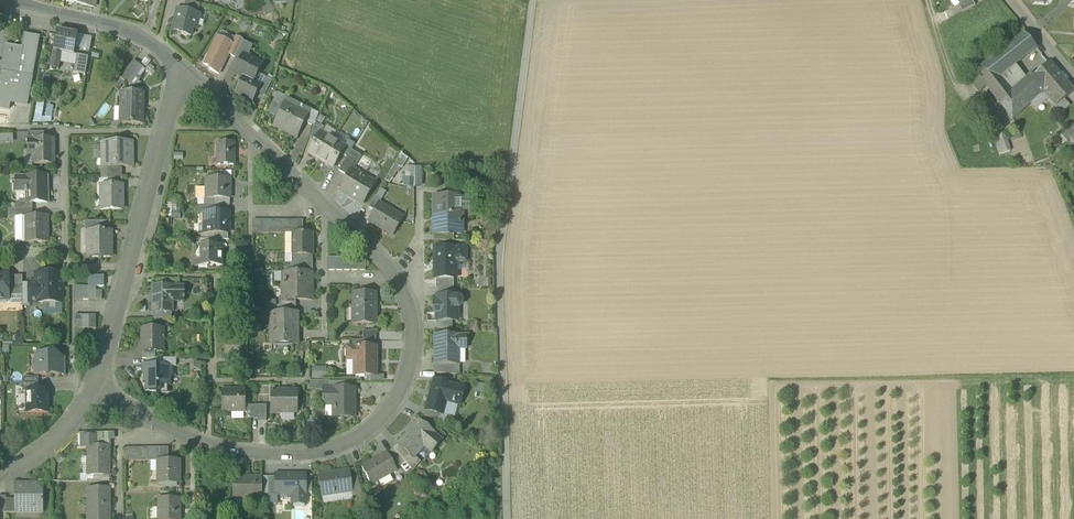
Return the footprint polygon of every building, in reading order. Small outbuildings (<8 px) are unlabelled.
[(198,15),(200,5),(186,0),(183,11),(198,15)] [(962,12),(975,6),(971,0),(970,0),(962,5),(961,4),(958,6),(962,12)] [(948,19),(962,12),(958,6),(944,13),(948,19)] [(181,34),(191,37),(193,29),(196,30),(199,15),(198,15),(183,11),(179,10),(177,19),(175,19),(173,30),(182,32),(181,34)] [(62,52),(74,55),(74,54),(75,48),(78,35),(57,31),(53,51),(62,52)] [(986,87),(1014,66),(1036,48),(1023,33),(967,77),(978,93),(986,87)] [(40,38),(24,35),(22,48),(23,48),(18,74),(33,77),(40,38)] [(78,35),(75,48),(90,51),(92,38),(78,35)] [(209,69),(219,74),(229,54),(234,45),(232,44),(217,37),(203,64),(210,67),(209,69)] [(229,54),(235,57),(243,40),(236,37),(232,44),(234,45),(229,54)] [(253,45),(243,40),(235,57),(241,60),(243,55),(248,57),(253,45)] [(2,63),(0,70),(0,108),(9,109),(11,102),(28,105),(33,77),(18,74),(23,48),(22,48),(5,45),(2,63)] [(50,68),(58,70),(60,63),(62,52),(53,51),(50,68)] [(60,63),(75,66),(77,55),(74,54),(74,55),(62,52),(60,63)] [(77,55),(75,66),(74,73),(85,75),(88,57),(77,55)] [(234,74),(243,78),(244,77),(254,82),(262,65),(248,57),(243,55),(241,60),(234,74)] [(122,77),(129,83),(141,67),(134,61),(122,77)] [(1049,62),(1032,77),(1044,91),(1044,92),(1049,98),(1056,106),(1064,99),(1073,91),(1049,62)] [(986,87),(992,94),(1003,85),(1019,72),(1014,66),(986,87)] [(1025,79),(1019,72),(1003,85),(992,94),(1001,105),(1012,96),(1009,93),(1025,79)] [(1030,103),(1044,92),(1044,91),(1032,77),(1030,74),(1025,79),(1009,93),(1012,96),(1001,105),(1012,119),(1030,103)] [(260,85),(254,82),(244,77),(243,78),(235,93),(253,102),(257,92),(261,85),(260,85)] [(257,92),(265,96),(272,81),(264,77),(260,85),(261,85),(257,92)] [(123,122),(120,121),(120,123),(131,124),(143,124),(143,108),(142,108),(142,102),(144,102),(144,93),(121,92),(120,109),(124,109),(123,122)] [(1030,103),(1035,109),(1049,98),(1044,92),(1030,103)] [(274,126),(297,137),(304,122),(309,113),(308,113),(301,109),(304,106),(301,105),(300,108),(287,102),(289,99),(278,93),(268,113),(278,118),(274,126)] [(300,108),(301,105),(289,99),(287,102),(300,108)] [(1053,108),(1059,115),(1070,106),(1064,99),(1056,106),(1053,108)] [(37,101),(34,120),(51,123),(53,109),(51,109),(50,114),(43,113),(45,102),(37,101)] [(985,103),(981,106),(1002,131),(1005,128),(985,103)] [(973,113),(991,135),(1002,131),(981,106),(973,113)] [(304,122),(314,127),(315,123),(319,114),(310,109),(308,113),(309,113),(304,122)] [(324,128),(315,123),(314,127),(310,137),(316,141),(321,133),(324,128)] [(1067,141),(1071,138),(1073,135),(1073,124),(1061,135),(1067,141)] [(321,133),(333,140),(337,133),(325,126),(324,128),(321,133)] [(308,154),(320,161),(333,140),(321,133),(316,141),(308,154)] [(349,140),(337,133),(333,140),(345,147),(349,140)] [(994,136),(995,137),(1000,154),(1010,151),(1004,133),(997,135),(994,136)] [(14,134),(0,135),(0,142),(14,142),(14,134)] [(33,164),(54,164),(54,139),(44,139),(28,139),(28,151),(33,151),(33,164)] [(345,147),(333,140),(320,161),(333,168),(341,154),(345,147)] [(341,154),(347,157),(351,150),(355,144),(349,140),(345,147),(341,154)] [(106,159),(106,167),(107,167),(122,167),(129,167),(129,155),(132,155),(132,142),(115,142),(115,146),(102,146),(102,159),(106,159)] [(218,165),(234,165),(234,143),(218,143),(218,165)] [(361,156),(351,150),(347,157),(339,171),(348,176),(352,171),(353,171),(361,156)] [(406,186),(423,186),(423,166),(406,166),(406,186)] [(108,174),(108,178),(122,178),(122,167),(107,167),(108,174)] [(340,191),(362,204),(374,184),(360,176),(359,178),(352,174),(353,171),(352,171),(348,176),(340,191)] [(32,203),(48,202),(47,177),(16,177),(16,191),(26,191),(26,202),(26,203),(32,203)] [(230,199),(230,178),(206,178),(206,199),(215,199),(230,199)] [(104,210),(123,210),(123,199),(120,199),(120,186),(122,186),(122,185),(108,186),(101,186),(101,200),(104,200),(104,209),(101,209),(101,210),(104,210)] [(368,207),(375,211),(380,203),(382,200),(375,196),(368,207)] [(461,211),(461,203),(453,203),(453,197),(435,197),(435,234),(449,234),(449,231),(461,231),(461,211)] [(473,200),(461,200),(461,203),(461,211),(473,211),(473,200)] [(368,222),(392,236),(404,217),(380,203),(375,211),(368,222)] [(33,217),(32,209),(17,209),(16,209),(16,217),(24,217),(33,217)] [(209,233),(229,233),(229,212),(209,212),(204,212),(204,224),(209,224),(209,233)] [(24,217),(24,220),(24,242),(48,242),(47,217),(33,217),(24,217)] [(16,242),(24,242),(24,220),(15,220),(16,242)] [(88,232),(111,232),(111,221),(86,221),(86,232),(88,232)] [(88,257),(111,257),(111,232),(88,232),(88,257)] [(312,255),(312,234),(306,234),(303,234),(296,234),(292,234),(292,235),(294,235),(295,244),(292,244),(292,255),(312,255)] [(205,267),(208,268),(210,264),(215,266),(223,266),(223,260),(222,260),(222,257),(225,257),(225,251),(218,246),(200,246),(199,246),(199,250),(196,256),(199,258),(199,267),(205,267)] [(454,278),(456,278),(456,271),(456,261),(466,261),(466,248),(435,248),(435,258),(436,258),(436,278),(454,278)] [(292,255),(292,267),(312,267),(312,255),(292,255)] [(343,270),(358,270),(358,257),(343,257),(343,270)] [(456,261),(456,271),(468,271),(468,261),(466,261),(456,261)] [(8,301),(8,296),(8,276),(8,274),(1,274),(1,272),(0,272),(0,301),(8,301)] [(36,303),(62,303),(62,274),(46,274),(44,273),(43,273),(41,275),(41,276),(42,278),(42,283),(36,283),(29,283),(29,303),(30,303),(36,303)] [(296,300),(313,300),(312,273),(292,273),(282,273),(282,284),(285,284),(286,299),(282,299),(282,300),(296,300)] [(8,296),(22,296),(23,283),(23,276),(8,276),(8,296)] [(436,278),(436,287),(454,287),(454,278),(436,278)] [(172,312),(173,312),(173,298),(184,298),(184,286),(153,287),(153,312),(172,312)] [(454,287),(436,287),(436,296),(454,296),(454,287)] [(353,324),(376,324),(376,293),(353,293),(353,324)] [(436,304),(434,304),(434,313),(436,313),(436,321),(452,321),(458,321),(458,308),(459,308),(462,305),(462,300),(459,297),(458,298),(458,296),(454,296),(436,296),(436,304)] [(272,345),(297,345),(297,334),(294,334),(294,313),(272,313),(272,345)] [(436,321),(436,329),(452,329),(452,321),(436,321)] [(158,352),(163,352),(163,337),(161,337),(161,329),(163,329),(142,329),(142,352),(158,352)] [(435,364),(435,365),(457,365),(457,346),(465,346),(466,346),(466,336),(436,336),(436,354),(435,354),(435,364)] [(457,346),(457,365),(460,365),(460,364),(462,364),(464,364),(465,362),(465,346),(457,346)] [(372,375),(376,375),(376,347),(375,347),(352,348),(351,348),(348,348),(348,359),(355,359),(355,366),(364,366),(364,375),(372,375)] [(39,376),(65,375),(65,366),(64,366),(64,358),(53,358),(53,354),(42,355),(42,361),(33,361),(33,370),(35,370),(35,376),(39,376)] [(433,373),(457,375),(457,365),(435,365),(435,364),(433,364),(433,373)] [(146,392),(168,392),(167,375),(173,375),(173,366),(173,365),(152,365),(142,366),(142,375),(144,375),(144,384),(146,384),(146,392)] [(312,366),(312,378),(326,378),(326,367),(312,366)] [(355,375),(364,375),(364,366),(355,366),(355,375)] [(23,376),(23,384),(39,384),(39,376),(35,376),(23,376)] [(439,413),(443,414),(446,401),(447,398),(453,400),(452,402),(460,404),(464,388),(434,380),(426,410),(439,413)] [(334,417),(355,417),(355,388),(353,388),(329,388),(324,388),(324,403),(334,403),(334,417)] [(222,412),(245,412),(245,406),(245,390),(222,390),(222,412)] [(271,413),(297,413),(297,390),(271,390),(271,413)] [(26,413),(48,413),(48,391),(39,391),(26,391),(26,392),(26,413)] [(250,419),(258,419),(258,405),(245,406),(245,412),(250,412),(250,419)] [(267,405),(258,405),(258,419),(258,421),(266,421),(267,405)] [(423,416),(435,422),(439,413),(426,410),(423,416)] [(415,457),(418,454),(426,444),(433,450),(441,440),(419,421),(399,444),(411,454),(414,458),(415,457)] [(90,433),(90,436),(97,436),(97,447),(109,447),(109,433),(90,433)] [(82,447),(88,447),(97,447),(97,436),(90,436),(82,436),(82,447)] [(399,444),(394,449),(405,462),(411,454),(399,444)] [(425,460),(433,450),(426,444),(418,454),(425,460)] [(88,447),(88,458),(88,460),(91,460),(91,467),(91,476),(110,476),(110,447),(109,447),(97,447),(88,447)] [(405,463),(405,462),(394,449),(389,453),(400,467),(405,463)] [(362,467),(372,485),(377,482),(376,480),(390,472),(391,474),(397,471),(387,453),(381,456),(382,458),(373,463),(372,461),(362,467)] [(419,461),(415,457),(414,458),(411,454),(405,462),(405,463),(411,469),(419,461)] [(83,467),(91,467),(91,460),(88,460),(88,458),(83,458),(82,459),(81,459),(81,465),(82,465),(83,467)] [(157,484),(180,484),(180,462),(168,462),(161,462),(158,461),(158,462),(158,474),(160,474),(160,483),(158,483),(157,484)] [(349,471),(351,485),(359,483),(355,469),(349,471)] [(319,475),(322,497),(352,492),(351,485),(349,471),(319,475)] [(292,504),(305,504),(305,494),(305,489),(305,477),(305,475),(290,475),(290,477),(276,477),(276,495),(292,495),(292,504)] [(249,499),(261,499),(261,495),(261,478),(233,477),(233,499),(234,499),(234,496),(249,496),(249,499)] [(29,513),(44,513),(44,484),(32,484),(32,487),(16,487),(16,484),(15,484),(15,499),(15,510),(16,510),(28,510),(29,513)] [(110,489),(88,489),(88,518),(110,518),(110,489)] [(15,499),(6,499),(6,513),(16,513),(16,510),(15,510),(15,499)] [(180,499),(158,499),(158,518),(180,518),(180,499)]
